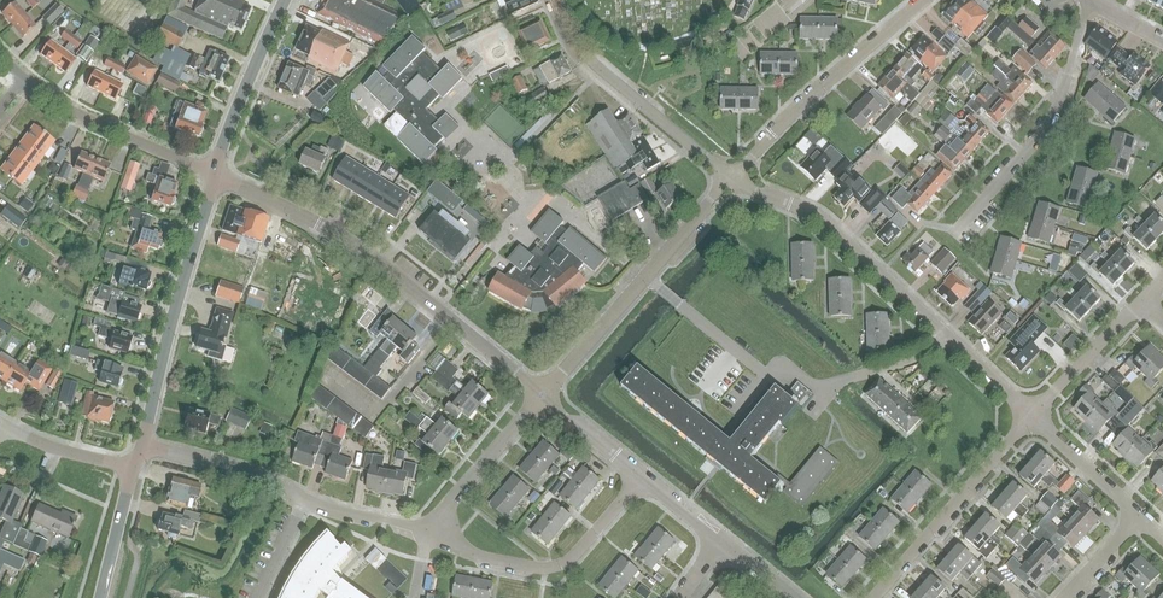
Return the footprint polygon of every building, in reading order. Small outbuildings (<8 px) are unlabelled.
[(39,3),(36,0),(26,0),(25,1),(32,9),(39,3)] [(251,8),(243,5),(245,2),(241,0),(200,0),(194,13),(183,8),(185,4),(184,2),(180,0),(174,0),(167,15),(222,40),(228,25),(241,30),(251,8)] [(404,18),(368,0),(325,0),(318,14),(380,45),(404,18)] [(420,6),(415,0),(396,0),(408,15),(420,6)] [(538,3),(537,0),(503,0),(498,2),(501,8),(507,5),(511,14),(538,3)] [(737,6),(738,6),(734,16),(744,20),(748,11),(749,11),(753,0),(740,0),(737,6)] [(982,22),(988,15),(970,0),(955,0),(942,15),(940,17),(940,19),(944,22),(951,28),(953,28),(956,24),(961,29),(960,31),(968,38),(973,33),(978,37),(987,26),(982,22)] [(1147,1),(1147,0),(1162,9),(1162,0),(1144,0),(1147,1)] [(12,25),(25,14),(15,2),(2,13),(12,25)] [(56,4),(42,18),(49,26),(64,12),(56,4)] [(451,10),(450,10),(436,17),(436,18),(432,20),(436,28),(456,18),(453,12),(451,10)] [(23,38),(36,27),(25,14),(12,25),(23,38)] [(1054,59),(1037,43),(1036,44),(1003,15),(993,26),(1001,34),(1006,28),(1031,50),(1028,54),(1044,70),(1054,59)] [(178,49),(188,28),(167,17),(156,37),(172,46),(169,52),(159,47),(151,60),(162,66),(159,72),(177,81),(184,67),(193,71),(194,68),(200,71),(199,74),(205,76),(205,77),(219,83),(229,59),(215,53),(209,51),(205,60),(198,57),(197,58),(189,54),(188,54),(178,49)] [(1039,28),(1025,17),(1017,27),(1030,38),(1039,28)] [(819,39),(819,19),(801,18),(801,39),(819,39)] [(837,40),(837,19),(819,19),(819,39),(837,40)] [(527,52),(550,41),(541,21),(518,32),(527,52)] [(310,56),(308,59),(337,73),(350,43),(322,30),(321,33),(307,26),(296,50),(310,56)] [(463,36),(459,27),(447,33),(451,42),(463,36)] [(1105,59),(1118,42),(1098,27),(1085,44),(1105,59)] [(68,43),(74,36),(65,29),(59,36),(68,43)] [(1037,43),(1054,59),(1065,47),(1048,31),(1037,43)] [(997,38),(990,32),(986,37),(992,43),(997,38)] [(924,35),(910,51),(933,72),(947,56),(924,35)] [(74,36),(68,43),(76,49),(81,41),(74,36)] [(90,36),(79,54),(88,59),(99,42),(90,36)] [(463,79),(449,65),(442,72),(439,69),(436,72),(426,63),(429,60),(423,53),(426,50),(412,36),(383,67),(389,74),(384,79),(377,73),(363,87),(391,113),(394,110),(397,113),(384,126),(424,165),(438,151),(434,148),(443,139),(447,142),(460,128),(446,114),(436,124),(424,112),(439,96),(443,99),(463,79)] [(953,47),(954,46),(943,37),(937,44),(948,54),(954,47),(953,47)] [(953,47),(954,47),(966,58),(973,50),(960,39),(954,46),(953,47)] [(975,49),(979,53),(988,42),(984,39),(975,49)] [(53,64),(63,50),(50,41),(40,54),(53,64)] [(676,46),(680,61),(697,56),(695,50),(693,41),(676,46)] [(706,43),(695,50),(697,56),(710,48),(706,43)] [(1133,54),(1129,60),(1127,59),(1129,56),(1117,47),(1108,59),(1122,70),(1119,74),(1135,86),(1143,76),(1151,67),(1133,54)] [(66,73),(76,60),(63,50),(53,64),(66,73)] [(1036,64),(1020,50),(1011,60),(1027,74),(1036,64)] [(779,74),(779,54),(761,53),(761,74),(779,74)] [(914,83),(911,80),(922,67),(907,53),(893,70),(908,83),(911,86),(914,83)] [(779,74),(797,74),(797,54),(779,54),(779,74)] [(550,84),(571,71),(562,55),(533,71),(540,84),(541,83),(543,86),(549,83),(550,84)] [(113,70),(117,62),(108,57),(104,65),(113,70)] [(147,84),(155,70),(136,58),(127,71),(147,84)] [(994,66),(996,68),(1010,80),(1024,93),(1033,83),(1014,67),(1010,71),(998,61),(994,66)] [(117,62),(113,70),(121,74),(125,66),(117,62)] [(966,63),(956,74),(965,82),(974,71),(966,63)] [(313,80),(317,70),(308,66),(306,70),(289,64),(279,89),(299,97),(304,84),(309,86),(312,79),(313,80)] [(489,75),(493,82),(511,73),(507,66),(489,75)] [(1024,93),(1010,80),(996,68),(990,74),(999,83),(996,86),(1001,91),(1015,103),(1024,93)] [(911,86),(908,83),(893,70),(878,86),(893,99),(899,93),(910,103),(919,94),(911,87),(911,86)] [(933,77),(926,70),(921,76),(928,82),(933,77)] [(101,93),(109,78),(94,71),(87,86),(101,93)] [(1154,71),(1150,76),(1147,79),(1153,84),(1156,81),(1160,76),(1154,71)] [(179,84),(160,74),(155,83),(175,93),(179,84)] [(944,78),(939,74),(933,80),(939,85),(944,78)] [(956,91),(963,82),(955,75),(947,85),(956,91)] [(314,107),(315,106),(333,89),(341,81),(329,76),(305,99),(309,104),(314,107)] [(519,95),(528,90),(520,76),(512,81),(519,95)] [(115,100),(123,85),(109,78),(101,93),(115,100)] [(1160,81),(1148,94),(1161,105),(1162,103),(1162,83),(1160,81)] [(1098,111),(1112,96),(1098,84),(1085,99),(1098,111)] [(533,109),(550,98),(543,88),(527,98),(533,109)] [(337,93),(333,89),(315,106),(320,111),(337,93)] [(739,109),(740,89),(721,89),(721,109),(739,109)] [(739,109),(758,110),(758,89),(740,89),(739,109)] [(1003,95),(1001,97),(995,91),(988,99),(981,93),(977,97),(975,95),(966,105),(976,114),(982,108),(987,113),(987,114),(997,123),(1014,105),(1003,95)] [(884,111),(889,106),(875,93),(870,99),(867,95),(847,117),(861,130),(881,109),(884,111)] [(1098,111),(1112,123),(1126,108),(1112,96),(1098,111)] [(201,126),(206,112),(202,111),(204,106),(197,103),(195,108),(185,104),(184,104),(179,102),(169,127),(181,132),(179,137),(189,140),(191,135),(197,137),(202,127),(201,126)] [(921,109),(914,103),(906,111),(914,118),(921,109)] [(142,122),(150,125),(156,108),(148,106),(142,122)] [(902,114),(894,106),(883,117),(891,125),(902,114)] [(632,145),(642,139),(640,136),(642,134),(629,115),(617,123),(608,110),(587,125),(616,169),(624,164),(638,155),(632,145)] [(321,125),(324,118),(315,113),(311,120),(321,125)] [(912,120),(905,114),(898,122),(905,128),(912,120)] [(959,122),(951,115),(942,125),(950,132),(959,122)] [(979,123),(978,124),(968,115),(963,121),(966,123),(963,128),(961,126),(956,132),(953,129),(950,132),(972,152),(990,132),(979,123)] [(895,122),(884,135),(893,143),(896,140),(908,152),(917,142),(895,122)] [(22,140),(43,156),(54,141),(33,126),(22,140)] [(972,152),(950,132),(950,133),(942,126),(933,136),(944,146),(945,144),(949,148),(949,149),(963,162),(972,152)] [(811,132),(805,138),(814,146),(819,141),(811,132)] [(1110,151),(1130,157),(1135,139),(1115,133),(1110,151)] [(331,149),(338,152),(344,141),(332,135),(327,147),(331,149)] [(647,170),(660,163),(644,137),(642,139),(632,145),(638,155),(624,164),(629,171),(643,163),(647,170)] [(32,171),(43,156),(22,140),(11,155),(32,171)] [(391,142),(386,148),(392,153),(397,148),(391,142)] [(949,149),(949,148),(945,144),(944,146),(935,155),(954,172),(963,162),(949,149)] [(328,150),(321,147),(321,148),(314,145),(311,152),(307,151),(300,165),(319,173),(326,159),(325,158),(328,150)] [(816,181),(827,169),(829,171),(829,172),(837,180),(841,176),(851,165),(843,157),(832,147),(824,155),(817,149),(801,167),(816,181)] [(61,148),(56,158),(62,161),(67,152),(61,148)] [(1125,174),(1130,157),(1110,151),(1105,168),(1125,174)] [(89,175),(96,159),(81,152),(74,169),(82,172),(76,185),(71,196),(77,198),(87,175),(89,175)] [(32,171),(11,155),(0,170),(21,186),(32,171)] [(347,157),(332,180),(349,190),(363,167),(347,157)] [(103,182),(110,165),(96,159),(89,175),(87,175),(77,198),(84,201),(89,190),(87,190),(93,177),(103,182)] [(139,164),(128,161),(119,189),(129,192),(139,164)] [(48,170),(54,174),(59,168),(52,163),(48,170)] [(173,196),(177,184),(165,180),(170,166),(161,163),(159,170),(155,168),(152,175),(148,174),(146,181),(157,185),(151,201),(170,207),(174,196),(173,196)] [(391,166),(386,163),(382,170),(386,173),(391,166)] [(71,167),(63,164),(57,178),(65,181),(71,167)] [(894,171),(902,179),(909,172),(900,164),(894,171)] [(935,193),(953,174),(942,165),(936,172),(932,169),(921,181),(935,193)] [(923,172),(916,166),(910,173),(917,179),(923,172)] [(363,167),(349,190),(364,199),(378,177),(363,167)] [(563,177),(554,168),(547,175),(556,184),(563,177)] [(1092,191),(1097,174),(1078,168),(1072,185),(1092,191)] [(853,198),(859,203),(871,190),(854,174),(852,176),(848,172),(836,183),(842,188),(834,197),(844,207),(853,198)] [(638,183),(639,183),(635,176),(626,181),(631,189),(639,184),(638,183)] [(378,177),(364,199),(380,209),(393,186),(378,177)] [(649,196),(657,191),(649,178),(641,183),(649,196)] [(462,201),(435,180),(425,192),(443,206),(449,199),(458,206),(462,201)] [(935,193),(921,181),(909,194),(902,188),(891,199),(902,209),(906,204),(917,213),(935,193)] [(612,222),(648,200),(639,185),(630,191),(625,182),(598,199),(612,222)] [(666,209),(682,199),(672,184),(656,194),(666,209)] [(1087,209),(1092,191),(1072,185),(1067,203),(1087,209)] [(393,186),(380,209),(395,218),(409,196),(393,186)] [(875,208),(876,207),(878,205),(884,198),(886,196),(877,187),(861,206),(869,214),(875,208)] [(409,195),(415,199),(418,193),(413,190),(409,195)] [(1154,212),(1158,206),(1141,193),(1137,200),(1154,212)] [(25,198),(19,206),(28,212),(34,204),(25,198)] [(897,210),(884,198),(878,205),(876,207),(875,208),(888,219),(897,210)] [(1059,209),(1042,204),(1039,203),(1034,220),(1054,226),(1059,209)] [(7,205),(0,214),(0,215),(18,229),(25,219),(7,205)] [(487,221),(467,205),(463,210),(483,226),(487,221)] [(222,230),(237,235),(261,243),(269,219),(245,211),(245,210),(230,206),(222,230)] [(158,251),(159,249),(161,248),(163,243),(161,241),(161,240),(160,240),(161,235),(150,231),(154,216),(132,209),(130,218),(134,219),(131,229),(142,233),(136,250),(146,253),(148,247),(158,251)] [(594,273),(607,258),(571,228),(565,235),(558,230),(564,223),(549,210),(531,232),(549,247),(543,254),(540,251),(534,257),(520,245),(507,260),(514,266),(505,277),(498,274),(489,291),(522,310),(524,307),(532,311),(532,312),(537,313),(542,312),(547,311),(546,309),(554,304),(556,307),(586,283),(577,272),(583,264),(594,273)] [(460,227),(457,231),(435,212),(420,231),(456,260),(471,242),(464,236),(467,233),(460,227)] [(887,246),(897,236),(898,237),(901,233),(900,232),(899,231),(908,222),(898,213),(890,222),(876,236),(887,246)] [(1162,234),(1162,223),(1155,215),(1146,224),(1138,216),(1135,220),(1143,228),(1144,226),(1158,239),(1162,234)] [(1081,216),(1079,224),(1085,225),(1087,218),(1081,216)] [(1049,244),(1054,226),(1034,220),(1029,238),(1049,244)] [(492,225),(487,221),(479,231),(485,235),(492,225)] [(1147,250),(1158,239),(1144,226),(1143,228),(1136,235),(1128,227),(1124,231),(1133,239),(1134,238),(1147,250)] [(1114,234),(1108,228),(1104,231),(1111,237),(1114,234)] [(619,240),(623,235),(615,229),(612,234),(619,240)] [(1073,234),(1071,241),(1086,245),(1088,238),(1073,234)] [(220,235),(217,246),(236,252),(240,242),(235,240),(220,235)] [(1126,245),(1130,242),(1125,237),(1121,240),(1126,245)] [(1016,261),(1021,244),(1002,238),(996,255),(1016,261)] [(626,240),(622,246),(628,250),(632,244),(626,240)] [(1099,240),(1094,245),(1099,249),(1103,244),(1099,240)] [(1067,255),(1076,257),(1079,245),(1071,242),(1067,255)] [(905,263),(915,272),(934,253),(924,243),(919,248),(918,248),(910,257),(908,255),(907,255),(903,259),(903,261),(905,263)] [(793,263),(813,262),(813,244),(792,244),(793,263)] [(955,258),(943,247),(929,263),(940,274),(955,258)] [(1124,275),(1134,264),(1121,251),(1112,260),(1105,252),(1101,256),(1109,264),(1110,262),(1124,275)] [(114,262),(126,265),(128,259),(106,252),(103,261),(113,264),(114,262)] [(1089,259),(1083,253),(1079,258),(1085,263),(1089,259)] [(1057,272),(1061,256),(1053,254),(1049,270),(1057,272)] [(1011,278),(1016,261),(996,255),(991,273),(1011,278)] [(1033,257),(1031,265),(1037,267),(1040,259),(1033,257)] [(58,266),(64,270),(68,263),(62,259),(58,266)] [(81,270),(92,273),(95,263),(85,260),(81,270)] [(793,281),(814,280),(813,262),(793,263),(793,281)] [(1113,286),(1124,275),(1110,262),(1109,264),(1102,271),(1094,263),(1090,267),(1099,275),(1100,274),(1113,286)] [(1068,272),(1080,283),(1086,276),(1075,265),(1068,272)] [(28,268),(23,276),(30,280),(35,272),(28,268)] [(148,280),(150,274),(134,269),(133,272),(123,269),(118,285),(126,287),(127,284),(129,285),(146,290),(147,289),(149,288),(150,284),(149,282),(149,280),(148,280)] [(937,293),(952,307),(955,305),(958,308),(966,299),(964,297),(970,291),(952,274),(945,282),(946,283),(937,293)] [(830,298),(851,297),(850,279),(829,280),(830,298)] [(239,303),(244,288),(220,281),(215,296),(239,303)] [(98,296),(97,299),(103,300),(110,302),(106,313),(118,316),(117,319),(124,321),(125,319),(137,323),(141,307),(138,306),(140,300),(124,295),(123,295),(124,292),(109,288),(101,285),(98,296)] [(978,291),(973,297),(981,304),(992,293),(983,285),(978,291)] [(1090,311),(1100,299),(1087,287),(1078,295),(1071,288),(1067,292),(1075,299),(1076,298),(1090,311)] [(1057,299),(1050,293),(1044,300),(1051,306),(1057,299)] [(249,295),(246,303),(261,309),(266,296),(259,294),(257,298),(249,295)] [(830,316),(851,316),(851,297),(830,298),(830,316)] [(1079,322),(1090,311),(1076,298),(1075,299),(1068,307),(1060,299),(1056,303),(1065,311),(1066,310),(1079,322)] [(1029,303),(1024,299),(1019,305),(1024,310),(1029,303)] [(1001,314),(986,300),(966,322),(981,336),(1001,314)] [(226,338),(233,313),(216,309),(211,327),(210,327),(209,332),(201,330),(196,348),(209,352),(208,357),(221,361),(225,347),(222,346),(223,345),(221,344),(223,337),(226,338)] [(368,309),(357,323),(365,330),(376,316),(368,309)] [(1014,326),(1019,321),(1010,313),(1006,318),(1014,326)] [(868,333),(888,333),(888,315),(867,315),(868,333)] [(1016,334),(1009,341),(1015,346),(1006,357),(1021,371),(1040,351),(1032,345),(1048,328),(1034,315),(1016,334)] [(90,319),(83,317),(80,325),(88,327),(90,319)] [(380,349),(385,353),(406,327),(394,317),(388,325),(380,319),(369,332),(377,338),(380,334),(387,340),(380,349)] [(114,332),(109,330),(111,323),(94,318),(92,325),(99,328),(97,335),(111,339),(109,348),(128,353),(132,338),(122,335),(122,334),(114,331),(114,332)] [(412,344),(418,337),(406,327),(385,353),(379,360),(381,362),(385,362),(397,348),(404,354),(401,358),(408,364),(419,350),(412,344)] [(868,351),(889,351),(888,333),(868,333),(868,351)] [(1074,334),(1065,344),(1072,351),(1082,341),(1074,334)] [(1141,373),(1160,354),(1150,345),(1135,360),(1132,357),(1125,364),(1132,371),(1135,368),(1141,373)] [(89,351),(70,346),(68,355),(86,360),(89,351)] [(332,362),(341,350),(335,346),(326,358),(332,362)] [(337,366),(346,354),(341,350),(332,362),(337,366)] [(16,363),(0,354),(0,378),(5,381),(16,363)] [(343,370),(352,358),(346,354),(337,366),(343,370)] [(1162,370),(1162,357),(1160,354),(1141,373),(1148,379),(1145,382),(1152,389),(1159,382),(1155,379),(1162,370)] [(348,374),(357,362),(352,358),(343,370),(348,374)] [(53,368),(39,360),(31,373),(16,363),(5,381),(20,391),(25,383),(39,391),(53,368)] [(472,381),(466,389),(457,382),(458,381),(453,378),(459,370),(446,360),(436,372),(453,386),(454,386),(479,407),(489,395),(472,381)] [(121,374),(122,368),(97,361),(94,370),(102,372),(99,381),(118,387),(122,374),(121,374)] [(354,378),(363,367),(357,362),(348,374),(354,378)] [(775,387),(731,442),(638,366),(621,387),(765,504),(782,483),(787,488),(784,492),(802,507),(839,462),(820,447),(791,483),(779,474),(775,478),(751,459),(780,424),(782,426),(797,407),(799,409),(812,393),(798,382),(786,396),(775,387)] [(359,383),(368,371),(363,367),(354,378),(359,383)] [(52,390),(63,373),(55,368),(45,385),(52,390)] [(365,387),(374,375),(368,371),(359,383),(365,387)] [(1125,379),(1116,371),(1110,377),(1119,385),(1125,379)] [(450,391),(453,386),(436,372),(431,379),(448,393),(450,391)] [(370,391),(379,379),(374,375),(365,387),(370,391)] [(1118,386),(1105,375),(1100,380),(1113,392),(1118,386)] [(391,388),(379,379),(370,391),(382,400),(391,388)] [(876,405),(890,389),(880,379),(865,395),(876,405)] [(71,406),(77,384),(65,380),(58,403),(71,406)] [(316,401),(325,389),(319,385),(310,397),(316,401)] [(1102,404),(1092,394),(1094,392),(1086,385),(1079,392),(1085,397),(1074,409),(1080,414),(1079,415),(1086,421),(1102,404)] [(469,419),(479,407),(454,386),(453,386),(450,391),(459,398),(452,406),(450,403),(444,410),(457,420),(462,414),(469,419)] [(1119,397),(1125,391),(1121,386),(1115,393),(1119,397)] [(430,398),(417,387),(411,393),(424,405),(430,398)] [(321,405),(330,393),(325,389),(316,401),(321,405)] [(886,414),(901,399),(890,389),(876,405),(886,414)] [(109,423),(114,402),(98,398),(98,397),(92,396),(93,393),(87,392),(81,415),(87,417),(87,418),(109,423)] [(327,409),(336,398),(330,393),(321,405),(327,409)] [(332,414),(341,402),(336,398),(327,409),(332,414)] [(1093,426),(1099,432),(1117,412),(1113,408),(1115,406),(1107,398),(1102,404),(1086,421),(1092,427),(1093,426)] [(897,424),(911,408),(901,399),(886,414),(897,424)] [(1121,422),(1138,404),(1133,399),(1116,417),(1121,422)] [(337,419),(346,406),(341,402),(332,414),(337,417),(337,419)] [(1127,427),(1138,415),(1143,409),(1138,404),(1121,422),(1127,427)] [(346,406),(337,418),(338,418),(343,422),(352,410),(346,406)] [(250,417),(230,408),(224,421),(244,430),(250,417)] [(907,434),(922,418),(911,408),(897,424),(907,434)] [(188,410),(185,426),(195,429),(195,430),(206,433),(208,423),(218,426),(220,417),(210,415),(210,414),(202,412),(202,413),(188,410)] [(352,410),(343,422),(348,426),(357,414),(352,410)] [(449,444),(417,418),(410,412),(404,418),(417,430),(419,427),(428,435),(422,442),(418,439),(414,444),(429,457),(433,451),(439,456),(449,444)] [(427,418),(421,413),(417,418),(449,444),(459,432),(442,418),(436,425),(427,418)] [(354,430),(363,418),(357,414),(348,426),(354,430)] [(359,434),(368,422),(363,418),(354,430),(359,434)] [(271,426),(263,422),(258,433),(266,436),(271,426)] [(359,434),(365,438),(374,426),(368,422),(359,434)] [(347,428),(337,424),(333,435),(343,439),(347,428)] [(1124,458),(1141,440),(1129,428),(1113,445),(1119,451),(1118,452),(1124,458)] [(332,435),(323,432),(320,439),(299,432),(295,442),(299,443),(292,461),(313,469),(318,454),(325,456),(329,443),(332,435)] [(1132,462),(1138,468),(1158,447),(1151,441),(1147,445),(1141,440),(1124,458),(1131,464),(1132,462)] [(547,469),(559,455),(543,442),(532,456),(547,469)] [(329,443),(325,456),(331,458),(325,473),(346,481),(353,461),(339,456),(342,447),(340,446),(329,443)] [(1162,455),(1162,445),(1155,453),(1160,458),(1162,455)] [(574,455),(564,447),(559,453),(569,461),(574,455)] [(1030,464),(1052,484),(1056,480),(1048,473),(1055,464),(1041,452),(1030,464)] [(592,459),(585,453),(580,459),(587,464),(592,459)] [(372,454),(372,455),(366,454),(363,469),(370,471),(367,488),(375,490),(375,491),(384,493),(389,469),(382,468),(384,457),(372,454)] [(535,483),(547,469),(532,456),(520,469),(535,483)] [(413,479),(416,465),(405,462),(403,472),(389,469),(384,493),(394,495),(394,494),(403,495),(406,478),(413,479)] [(1049,487),(1052,484),(1030,464),(1020,476),(1034,488),(1041,480),(1049,487)] [(554,466),(550,470),(557,476),(560,471),(554,466)] [(588,495),(599,481),(583,468),(572,482),(588,495)] [(1152,481),(1158,487),(1157,488),(1162,494),(1162,469),(1152,481)] [(919,499),(931,485),(916,472),(904,485),(919,499)] [(1060,484),(1057,488),(1064,494),(1075,482),(1068,476),(1060,484)] [(517,504),(529,490),(514,477),(502,490),(517,504)] [(198,497),(201,485),(172,478),(169,489),(165,504),(186,509),(190,495),(198,497)] [(558,480),(548,492),(555,496),(561,488),(564,484),(558,480)] [(577,509),(588,495),(572,482),(561,496),(577,509)] [(1003,495),(1025,515),(1029,511),(1020,504),(1027,496),(1013,483),(1003,495)] [(907,513),(919,499),(904,485),(892,499),(907,513)] [(6,521),(0,534),(0,539),(12,544),(20,528),(21,526),(11,522),(18,509),(16,508),(23,494),(4,486),(0,495),(0,519),(6,521)] [(505,518),(517,504),(502,490),(490,504),(505,518)] [(1039,500),(1050,509),(1057,501),(1047,491),(1039,500)] [(1071,519),(1086,534),(1099,520),(1085,508),(1090,502),(1078,491),(1071,499),(1081,508),(1071,519)] [(540,496),(535,492),(529,499),(534,503),(540,496)] [(1022,519),(1025,515),(1003,495),(992,507),(1006,520),(1014,511),(1022,519)] [(1049,510),(1050,509),(1039,500),(1033,507),(1043,515),(1049,509),(1049,510)] [(559,530),(571,516),(555,503),(543,517),(559,530)] [(39,504),(31,522),(68,538),(77,517),(61,510),(60,513),(39,504)] [(887,536),(899,523),(883,509),(871,523),(887,536)] [(180,527),(191,530),(193,521),(198,523),(200,515),(184,511),(185,512),(184,518),(175,516),(174,517),(163,514),(161,520),(161,519),(161,520),(159,519),(156,522),(155,526),(157,530),(166,532),(166,536),(167,538),(173,539),(175,538),(176,535),(177,536),(180,527)] [(535,516),(531,513),(526,519),(531,522),(535,516)] [(975,526),(998,546),(1001,542),(993,535),(1000,527),(986,514),(975,526)] [(548,545),(559,530),(543,517),(532,532),(548,545)] [(1086,534),(1071,519),(1060,530),(1048,519),(1041,527),(1057,543),(1062,537),(1074,548),(1086,534)] [(1009,528),(1023,540),(1028,534),(1014,522),(1009,528)] [(875,550),(887,536),(871,523),(859,536),(875,550)] [(986,560),(998,546),(975,526),(965,538),(979,551),(978,552),(986,560)] [(1052,549),(1057,543),(1041,527),(1033,535),(1043,544),(1032,555),(1048,570),(1061,556),(1052,549)] [(20,528),(12,544),(26,551),(34,535),(26,532),(27,531),(20,528)] [(663,556),(674,541),(658,528),(647,542),(663,556)] [(1020,544),(1023,540),(1009,528),(1003,535),(1017,547),(1020,544)] [(227,529),(224,536),(232,539),(235,532),(227,529)] [(343,583),(334,573),(339,567),(338,567),(349,556),(349,557),(353,553),(346,545),(342,549),(328,534),(316,546),(311,552),(304,561),(295,575),(291,582),(286,591),(283,597),(317,597),(320,592),(329,597),(363,597),(343,583)] [(1020,544),(1025,549),(1034,539),(1028,534),(1023,540),(1020,544)] [(47,541),(34,535),(27,551),(39,557),(47,541)] [(1,562),(20,570),(25,561),(0,550),(4,541),(0,539),(0,564),(1,562)] [(351,541),(346,545),(350,549),(354,545),(351,541)] [(680,545),(685,550),(689,546),(683,541),(680,545)] [(651,570),(663,556),(647,542),(635,557),(651,570)] [(973,556),(972,557),(959,545),(948,557),(970,577),(982,564),(973,556)] [(854,574),(866,560),(851,547),(839,560),(854,574)] [(27,561),(34,564),(37,557),(30,553),(27,561)] [(1036,584),(1048,570),(1032,555),(1022,566),(1013,557),(1005,566),(1003,564),(998,569),(996,572),(1005,580),(1011,584),(1017,577),(1022,571),(1036,584)] [(1132,585),(1150,565),(1140,556),(1126,572),(1122,568),(1116,575),(1123,582),(1126,579),(1132,585)] [(967,581),(970,577),(948,557),(938,569),(952,582),(959,574),(967,581)] [(627,585),(638,571),(622,558),(610,572),(627,585)] [(842,588),(854,574),(839,560),(827,574),(842,588)] [(1132,585),(1138,590),(1135,593),(1140,597),(1145,597),(1149,593),(1145,590),(1160,574),(1150,565),(1132,585)] [(1005,580),(996,572),(993,570),(987,577),(999,587),(1005,580)] [(627,585),(610,572),(599,586),(614,597),(616,597),(627,585)] [(658,573),(654,578),(661,583),(664,579),(658,573)] [(475,579),(457,576),(453,596),(462,597),(471,597),(475,579)] [(932,597),(939,597),(938,597),(945,589),(931,577),(921,588),(932,597)] [(493,583),(475,579),(471,597),(490,597),(493,583)] [(390,582),(385,588),(392,595),(397,589),(390,582)] [(636,592),(644,597),(647,597),(651,593),(641,585),(636,592)] [(718,586),(709,597),(733,597),(718,586)] [(921,588),(912,597),(932,597),(921,588)] [(974,597),(963,588),(958,593),(963,597),(973,597),(974,597)] [(1109,596),(1102,590),(1095,597),(1097,597),(1108,597),(1109,596)]
